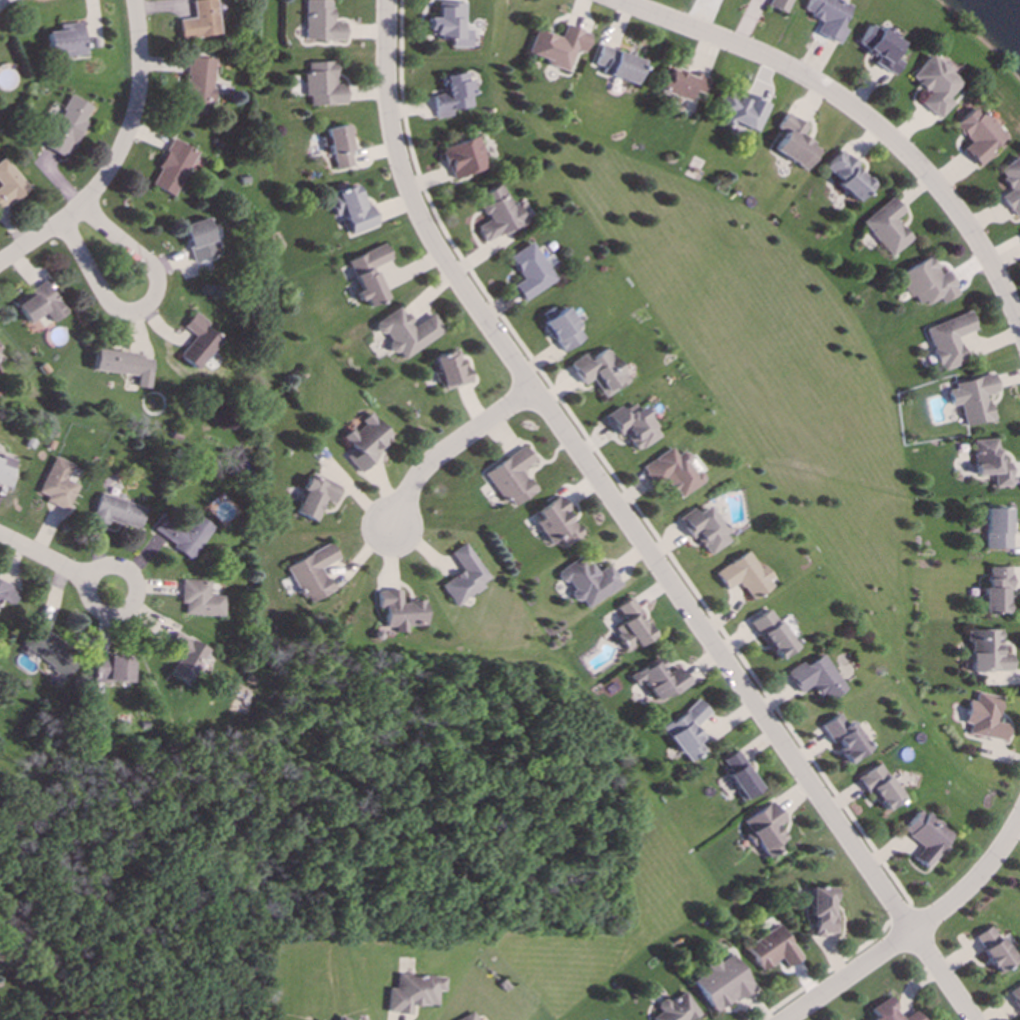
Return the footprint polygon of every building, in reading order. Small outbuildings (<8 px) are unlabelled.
[(192,1),(194,18),(179,20),(181,39),(220,34),(215,0),(196,0),(192,1)] [(344,23),(331,23),(331,0),(304,0),(303,40),(344,40),(344,23)] [(790,0),(768,0),(766,6),(784,14),(790,0)] [(849,4),(839,0),(807,0),(802,13),(818,19),(812,33),(838,45),(845,29),(840,27),(849,4)] [(471,48),(472,30),(463,29),(464,3),(438,2),(437,18),(427,18),(427,35),(452,36),(451,47),(471,48)] [(47,32),(49,53),(63,52),(63,57),(85,55),(83,23),(59,24),(60,31),(47,32)] [(901,42),(869,23),(856,45),(877,57),(873,64),(894,76),(902,62),(892,57),(901,42)] [(527,56),(569,70),(576,50),(584,53),(591,34),(565,25),(561,38),(535,30),(527,56)] [(644,61),(599,45),(592,64),(604,68),(602,73),(635,85),(644,61)] [(920,103),(939,119),(953,103),(948,99),(962,82),(930,55),(910,78),(928,93),(920,103)] [(214,59),(187,57),(184,114),(211,116),(214,59)] [(310,106),(346,104),(345,84),(336,85),(335,62),(304,63),(306,97),(309,97),(310,106)] [(658,92),(671,96),(670,99),(686,104),(690,90),(704,94),(709,78),(694,73),(693,74),(666,66),(658,92)] [(473,107),(472,96),(475,95),(473,80),(468,81),(467,73),(445,75),(447,94),(433,95),(436,118),(453,116),(452,109),(473,107)] [(756,134),(769,104),(747,94),(744,100),(724,91),(713,115),(756,134)] [(91,105),(69,95),(45,148),(67,158),(91,105)] [(978,106),(954,125),(969,143),(963,148),(979,167),(992,156),(988,151),(1004,138),(978,106)] [(774,151),(807,171),(820,148),(801,137),(808,126),(786,113),(777,129),(784,133),(774,151)] [(334,170),(354,165),(345,125),(325,129),(334,170)] [(479,137),(441,148),(444,161),(448,160),(453,178),(488,168),(479,137)] [(173,197),(197,152),(174,140),(150,185),(173,197)] [(857,202),(875,183),(841,151),(825,167),(841,182),(838,184),(857,202)] [(1010,190),(1001,196),(1014,218),(1019,215),(1019,156),(998,170),(1010,190)] [(0,186),(0,211),(28,189),(4,158),(0,161),(0,185),(0,186)] [(352,235),(377,226),(366,193),(359,195),(355,185),(328,195),(336,217),(344,214),(352,235)] [(476,197),(488,221),(477,226),(485,242),(527,222),(518,203),(512,206),(501,185),(476,197)] [(891,257),(913,240),(896,219),(905,212),(893,197),(863,221),(891,257)] [(182,225),(193,264),(219,257),(208,218),(182,225)] [(509,258),(524,279),(514,286),(525,301),(557,280),(532,242),(509,258)] [(392,260),(385,244),(348,260),(361,291),(356,292),(360,302),(366,299),(369,307),(388,300),(374,268),(392,260)] [(960,295),(949,270),(941,274),(933,257),(897,274),(909,298),(915,295),(920,307),(940,298),(942,303),(960,295)] [(13,300),(26,324),(45,313),(50,323),(65,314),(46,281),(13,300)] [(404,360),(446,332),(434,314),(415,327),(401,306),(375,324),(396,354),(399,352),(404,360)] [(544,321),(563,353),(585,339),(567,308),(544,321)] [(926,328),(941,372),(966,363),(957,337),(977,330),(971,312),(926,328)] [(179,356),(196,370),(223,337),(193,314),(183,327),(195,336),(179,356)] [(588,352),(570,364),(584,385),(593,380),(604,398),(630,382),(607,347),(591,358),(588,352)] [(471,382),(460,349),(434,358),(445,391),(471,382)] [(93,371),(137,376),(136,387),(149,388),(153,356),(95,350),(93,371)] [(993,420),(987,394),(998,392),(994,374),(954,383),(956,389),(948,390),(952,407),(960,405),(965,426),(993,420)] [(637,402),(624,410),(621,406),(606,415),(619,437),(624,433),(636,452),(660,437),(637,402)] [(394,439),(372,414),(354,430),(352,429),(343,437),(354,450),(346,457),(358,471),(394,439)] [(974,440),(975,476),(994,474),(995,487),(1011,486),(1010,462),(1000,463),(999,439),(974,440)] [(486,471),(508,508),(536,492),(522,469),(535,462),(526,447),(486,471)] [(678,499),(705,481),(699,471),(695,474),(688,463),(691,460),(685,451),(677,456),(671,448),(642,467),(653,485),(664,478),(678,499)] [(7,489),(16,461),(1,455),(0,458),(0,486),(7,489)] [(44,502),(66,511),(77,485),(65,480),(71,465),(52,456),(37,493),(46,496),(44,502)] [(341,487),(316,476),(314,481),(307,478),(292,513),(315,523),(324,501),(333,505),(341,487)] [(145,506),(97,494),(91,519),(106,523),(107,521),(139,529),(145,506)] [(535,512),(540,519),(534,522),(549,544),(557,539),(564,549),(582,537),(566,513),(569,511),(560,496),(535,512)] [(693,508),(679,517),(706,557),(730,541),(707,506),(696,513),(693,508)] [(986,549),(1011,549),(1010,508),(986,508),(986,549)] [(150,530),(190,559),(213,526),(195,514),(184,530),(162,514),(150,530)] [(285,566),(305,605),(332,591),(321,568),(338,559),(330,543),(285,566)] [(453,606),(490,581),(464,543),(449,553),(461,570),(440,585),(453,606)] [(725,590),(738,582),(750,600),(775,584),(764,566),(758,569),(747,552),(715,573),(725,590)] [(585,608),(621,585),(608,565),(596,572),(588,560),(585,562),(581,556),(554,573),(561,584),(564,582),(576,601),(579,599),(585,608)] [(1010,567),(989,567),(989,587),(983,587),(983,614),(1010,613),(1010,567)] [(223,616),(223,596),(208,596),(208,581),(180,580),(179,604),(184,604),(183,615),(223,616)] [(14,606),(21,591),(0,581),(0,599),(14,606)] [(424,626),(424,601),(400,602),(400,590),(377,591),(377,607),(383,607),(384,627),(393,627),(394,633),(405,632),(405,626),(424,626)] [(652,636),(637,613),(640,612),(631,598),(616,607),(624,621),(612,628),(626,652),(652,636)] [(749,623),(776,661),(796,647),(769,609),(749,623)] [(20,648),(65,677),(77,659),(32,630),(20,648)] [(970,671),(1011,672),(1011,654),(1000,654),(1000,630),(970,630),(970,671)] [(205,649),(174,632),(165,649),(178,656),(168,675),(186,685),(205,649)] [(130,683),(132,656),(93,654),(92,682),(130,683)] [(785,672),(799,694),(812,686),(818,696),(823,693),(828,700),(845,690),(823,654),(804,666),(802,662),(785,672)] [(642,682),(655,704),(688,683),(677,667),(668,673),(658,657),(628,676),(635,687),(642,682)] [(969,700),(965,723),(970,724),(969,735),(1006,741),(1009,724),(997,723),(1001,697),(977,693),(976,702),(969,700)] [(709,716),(700,702),(661,725),(684,763),(703,752),(697,742),(700,740),(692,726),(709,716)] [(823,724),(845,764),(869,751),(851,720),(845,724),(840,714),(823,724)] [(760,789),(736,751),(719,761),(744,800),(760,789)] [(886,811),(904,798),(879,763),(857,779),(868,794),(872,791),(886,811)] [(742,821),(766,859),(783,848),(780,843),(786,839),(777,826),(784,821),(772,802),(742,821)] [(903,832),(923,846),(914,859),(927,869),(952,833),(918,810),(903,832)] [(835,935),(836,888),(810,887),(809,918),(814,918),(814,935),(835,935)] [(745,947),(761,971),(781,959),(787,967),(801,958),(779,925),(745,947)] [(996,974),(1016,963),(994,925),(974,936),(996,974)] [(692,981),(715,1015),(754,988),(731,954),(719,962),(715,958),(705,965),(708,970),(692,981)] [(444,978),(396,974),(395,989),(388,988),(386,1013),(411,1015),(411,1005),(436,1007),(437,991),(443,992),(444,978)] [(1007,992),(1019,1012),(1019,984),(1007,992)] [(665,999),(655,1005),(660,1013),(650,1019),(651,1019),(689,1019),(698,1014),(685,992),(667,1003),(665,999)] [(876,1018),(873,1019),(922,1019),(916,1010),(903,1018),(889,997),(871,1009),(876,1018)]
